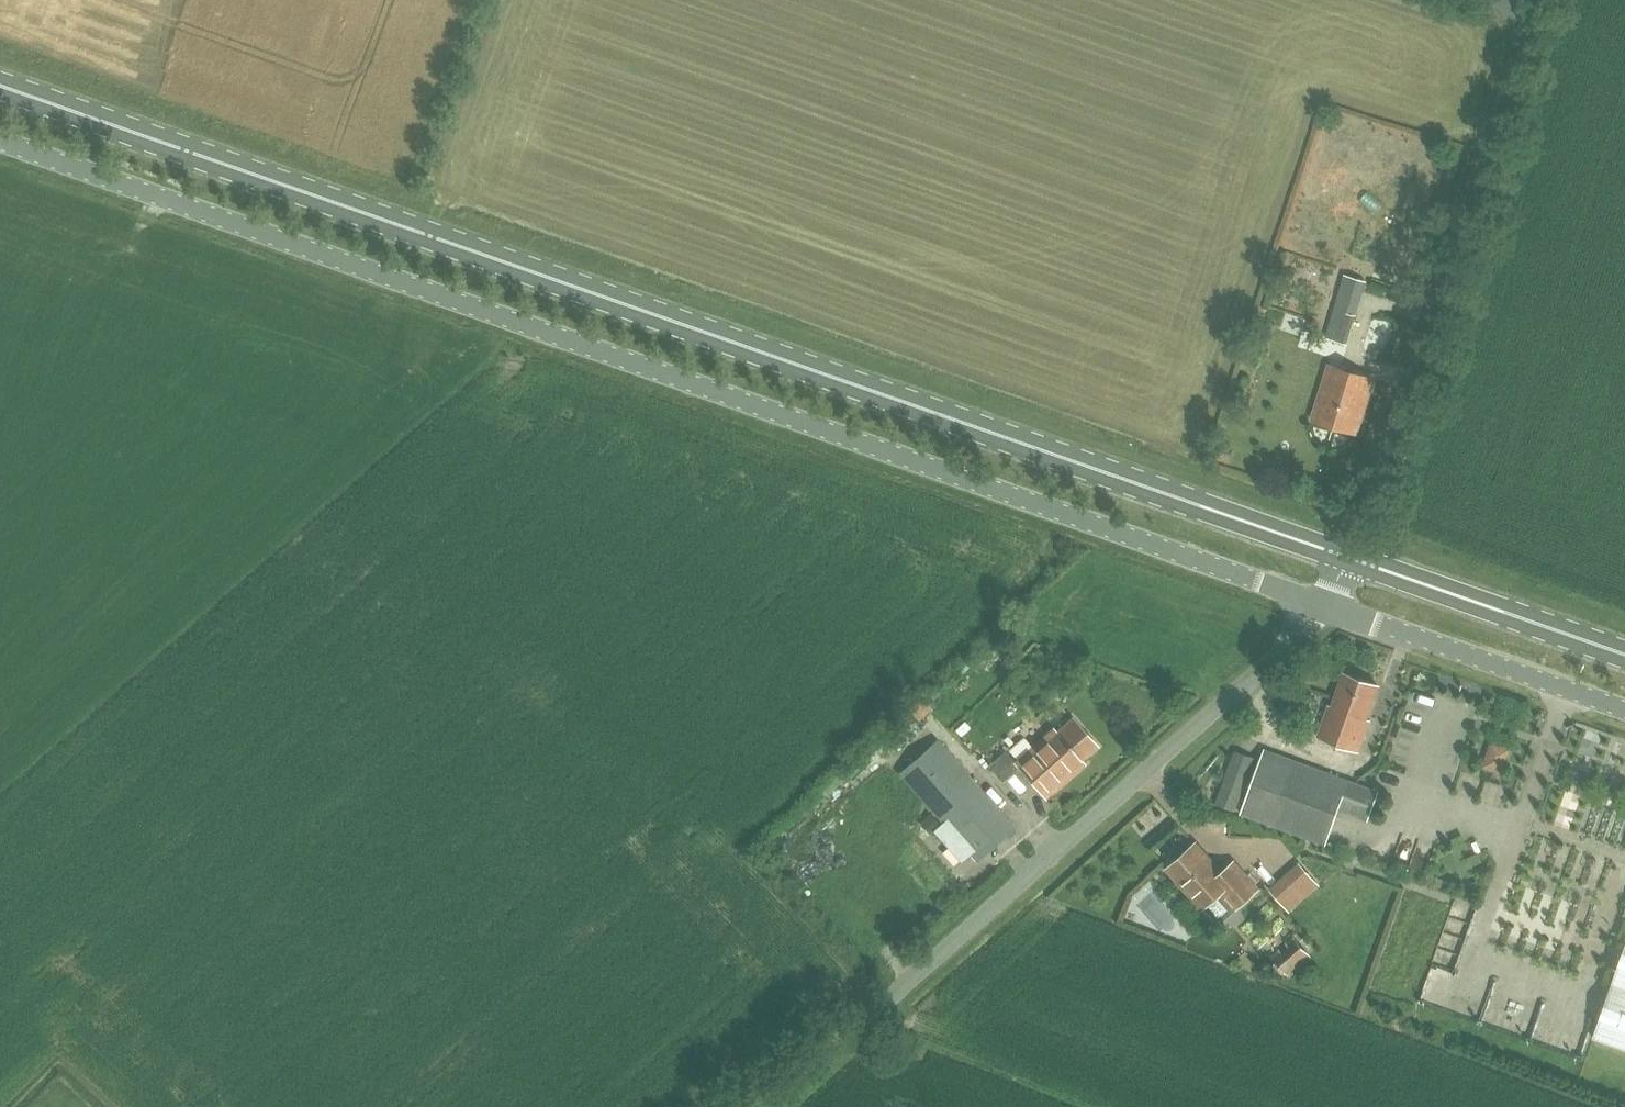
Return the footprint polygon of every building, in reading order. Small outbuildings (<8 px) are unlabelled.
[(1337,309),(1328,338),(1349,345),(1358,314),(1368,282),(1347,275),(1337,309)] [(1357,433),(1374,379),(1330,365),(1313,419),(1357,433)] [(1329,705),(1318,736),(1359,751),(1370,720),(1366,718),(1379,685),(1345,673),(1333,706),(1329,705)] [(1083,760),(1098,746),(1073,717),(1057,731),(1054,727),(1015,762),(1046,797),(1086,763),(1083,760)] [(1015,826),(968,773),(938,740),(900,774),(976,860),(1015,826)] [(1378,791),(1348,780),(1265,749),(1242,813),(1326,843),(1339,809),(1368,819),(1378,791)] [(1252,756),(1236,750),(1216,804),(1233,810),(1252,756)] [(780,839),(771,849),(783,860),(793,849),(780,839)] [(1196,844),(1168,868),(1203,908),(1222,891),(1236,908),(1258,889),(1234,863),(1223,873),(1196,844)] [(1301,913),(1330,884),(1313,867),(1284,896),(1301,913)] [(1459,916),(1446,950),(1466,958),(1480,924),(1459,916)] [(1294,938),(1288,944),(1291,947),(1283,954),(1280,951),(1274,956),(1289,973),(1309,955),(1294,938)] [(1592,1038),(1624,1050),(1624,944),(1592,1038)]
